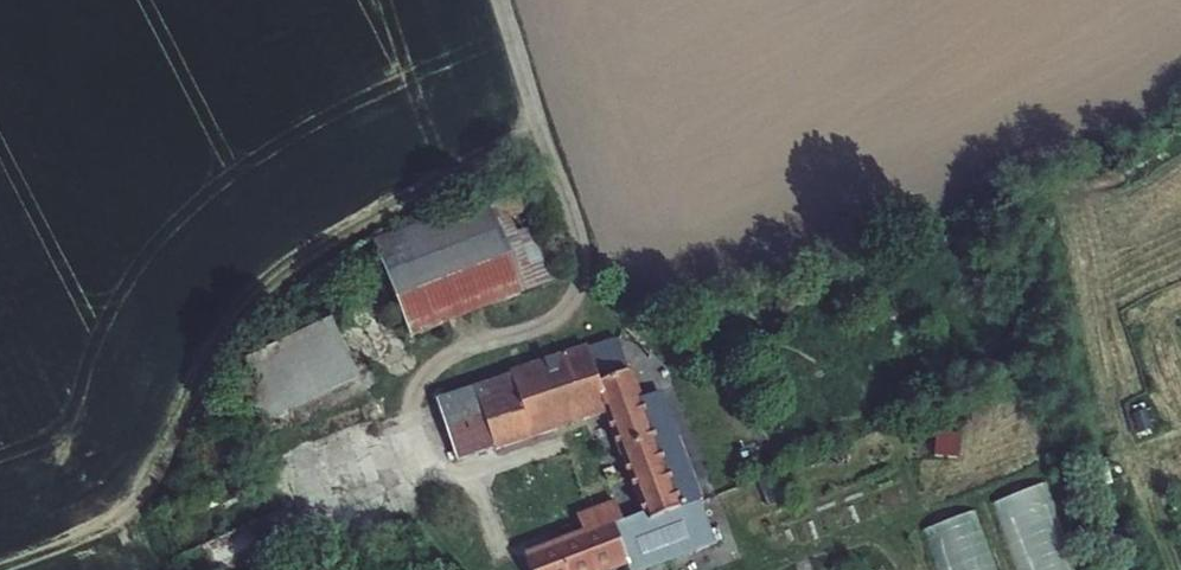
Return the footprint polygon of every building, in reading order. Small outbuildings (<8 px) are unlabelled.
[(365,246),(369,259),(523,206),(519,194),(365,246)] [(523,206),(369,259),(398,344),(552,290),(523,206)] [(321,327),(221,369),(246,425),(345,385),(321,327)] [(426,415),(430,426),(503,402),(500,393),(575,365),(580,377),(605,367),(599,352),(426,415)] [(430,426),(452,474),(602,416),(646,529),(688,512),(643,402),(623,411),(605,367),(580,377),(575,365),(500,393),(503,402),(430,426)] [(940,455),(964,456),(965,428),(941,427),(940,455)] [(1026,569),(1079,569),(1054,482),(1005,496),(1026,569)] [(945,569),(1005,569),(985,506),(930,523),(945,569)] [(526,569),(611,569),(619,567),(604,529),(614,525),(607,507),(568,523),(576,540),(523,562),(526,569)]
